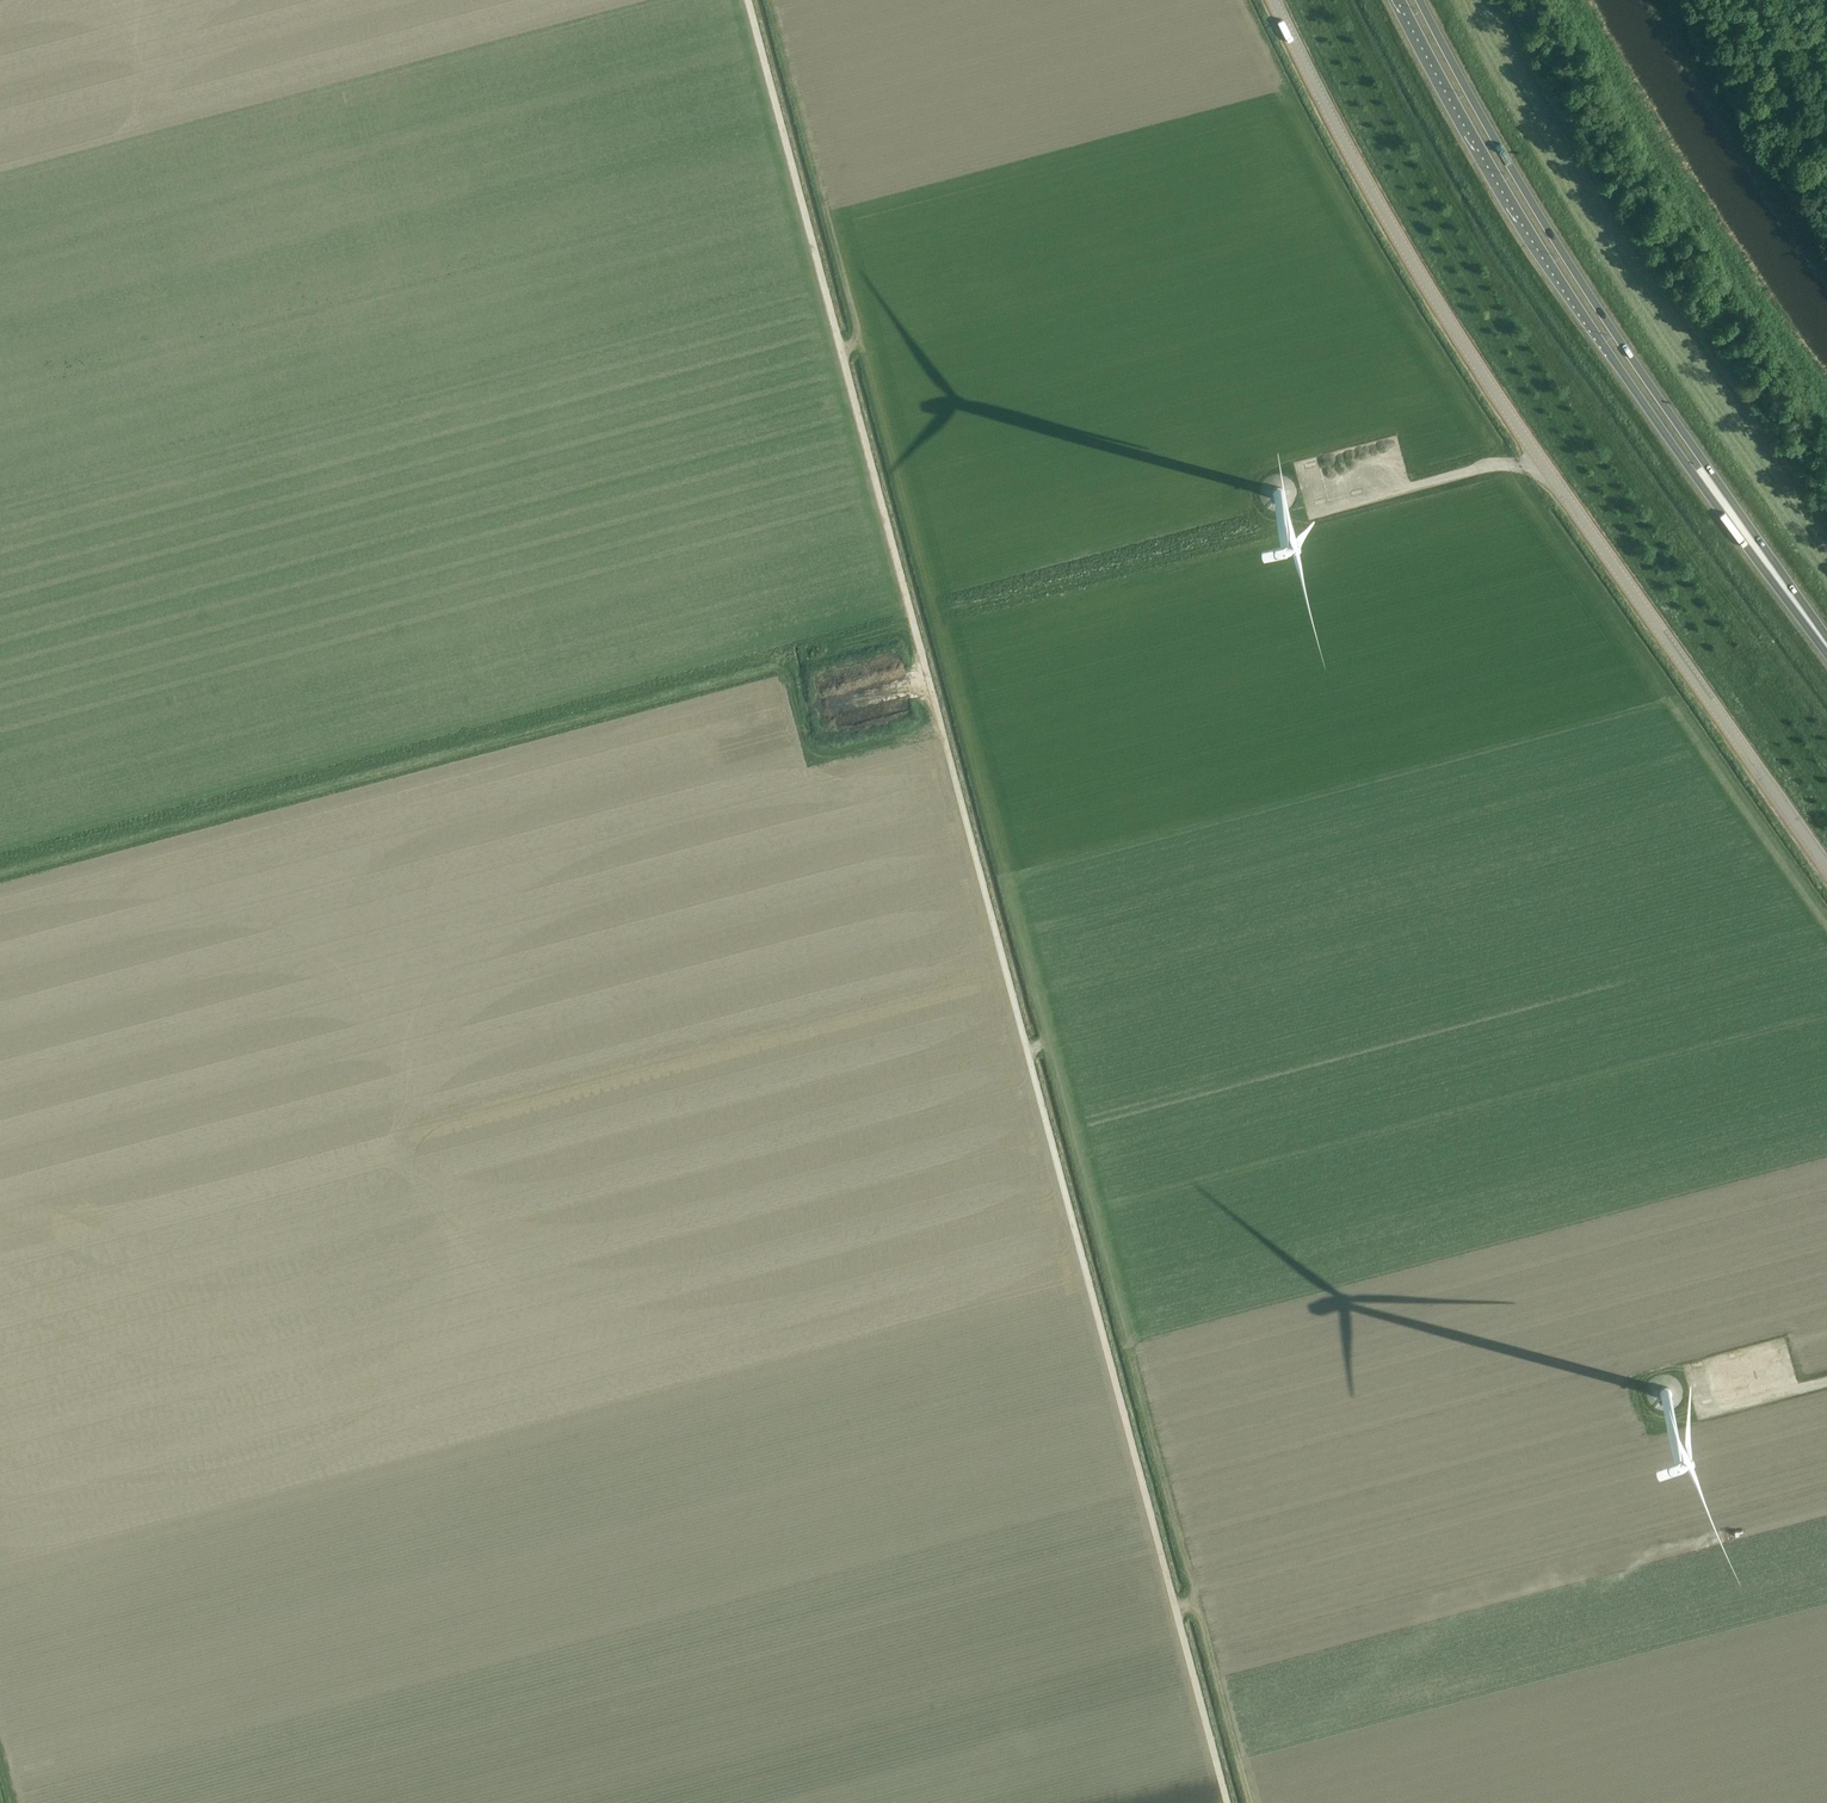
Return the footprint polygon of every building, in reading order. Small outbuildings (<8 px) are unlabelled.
[(1741,561),(1748,557),(1739,541),(1732,545),(1741,561)] [(838,692),(840,703),(856,700),(854,689),(838,692)]
